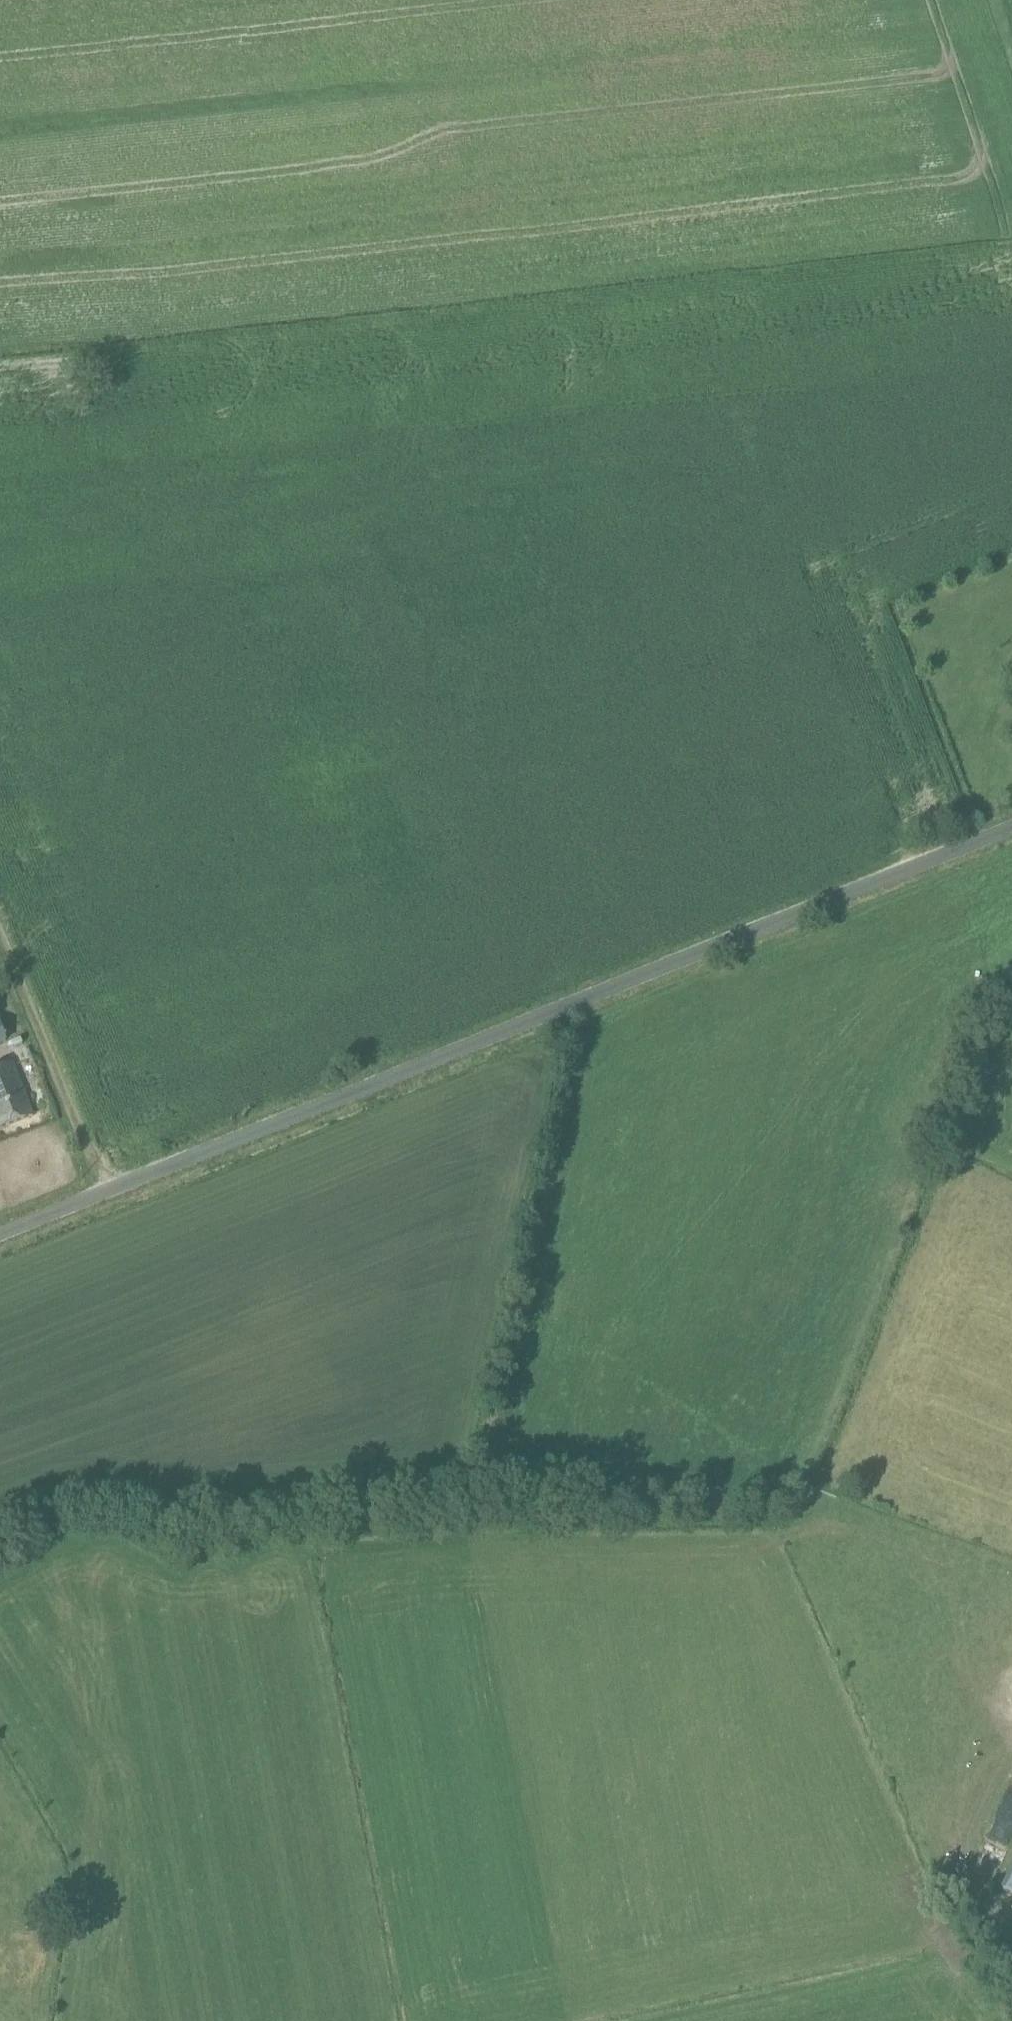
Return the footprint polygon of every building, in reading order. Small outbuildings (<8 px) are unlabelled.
[(0,1069),(0,1129),(33,1115),(13,1064),(0,1069)] [(1001,1887),(1011,1893),(1011,1866),(1001,1887)]
